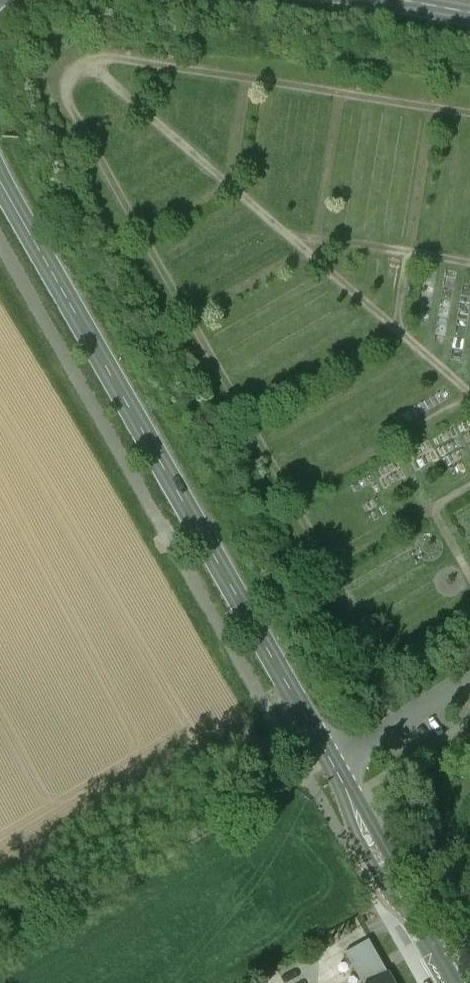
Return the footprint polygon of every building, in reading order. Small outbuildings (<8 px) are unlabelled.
[(368,939),(344,953),(361,982),(392,982),(368,939)]
